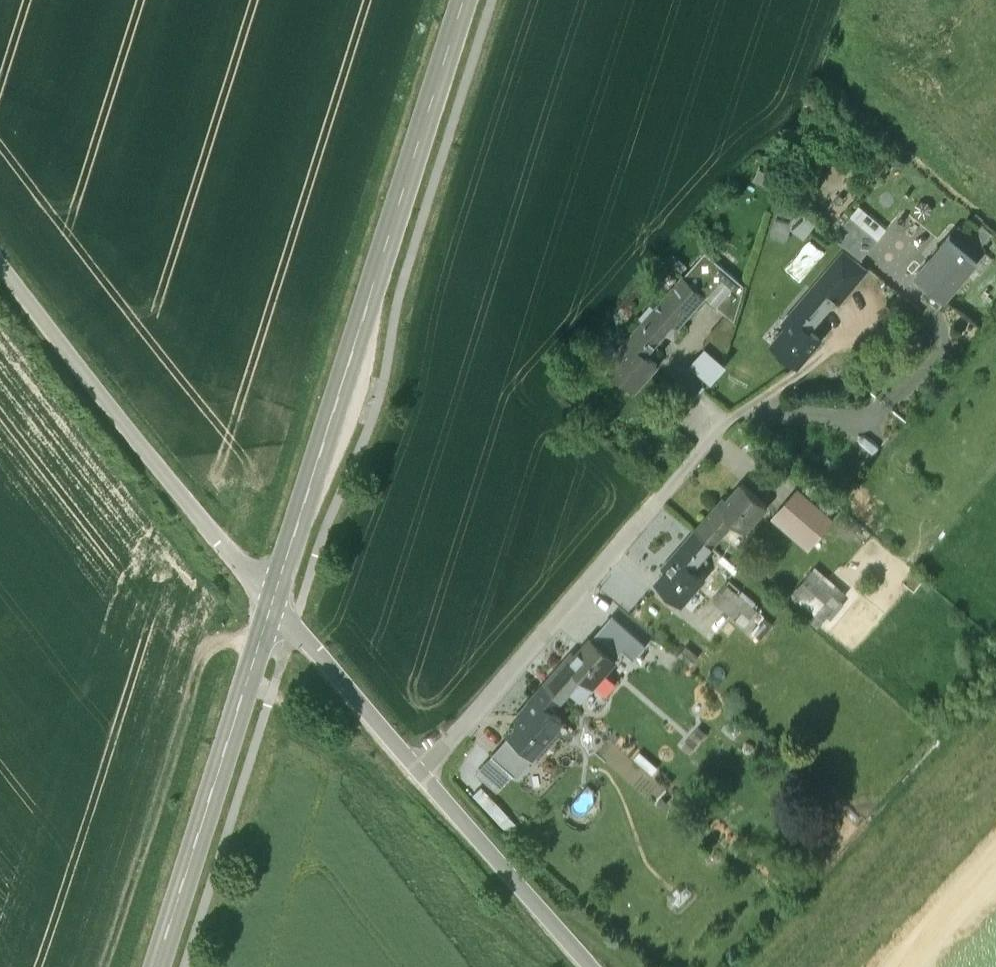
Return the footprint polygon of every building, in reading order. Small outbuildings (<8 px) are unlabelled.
[(828,166),(816,163),(814,174),(825,177),(828,166)] [(773,173),(759,166),(753,177),(767,184),(773,173)] [(780,197),(769,232),(787,238),(791,226),(805,236),(813,225),(780,197)] [(888,226),(859,203),(833,235),(862,258),(888,226)] [(978,260),(950,236),(917,276),(945,300),(978,260)] [(837,265),(794,313),(811,329),(837,299),(842,303),(858,284),(837,265)] [(709,296),(684,276),(673,289),(697,310),(709,296)] [(673,289),(637,329),(654,345),(655,344),(673,324),(680,330),(697,310),(673,289)] [(811,329),(794,313),(786,322),(791,327),(776,344),(800,366),(823,339),(811,329)] [(654,345),(637,329),(622,347),(626,351),(611,368),(636,390),(657,366),(650,359),(659,348),(655,344),(654,345)] [(707,343),(690,363),(711,381),(728,361),(707,343)] [(742,483),(726,501),(723,498),(706,518),(722,531),(732,519),(745,530),(767,504),(742,483)] [(799,483),(772,514),(811,547),(837,516),(799,483)] [(712,544),(722,531),(706,518),(696,530),(712,544)] [(702,556),(712,544),(696,530),(686,542),(702,556)] [(702,556),(686,542),(669,561),(673,565),(658,582),(682,602),(702,577),(692,568),(702,556)] [(816,564),(792,593),(816,613),(810,619),(819,626),(848,591),(816,564)] [(726,581),(712,597),(747,626),(761,609),(726,581)] [(647,648),(612,617),(592,639),(616,660),(624,651),(635,661),(647,648)] [(592,639),(577,656),(573,652),(545,684),(562,700),(569,691),(580,701),(616,660),(592,639)] [(699,654),(685,643),(678,653),(692,664),(699,654)] [(554,695),(543,685),(510,720),(513,723),(503,734),(507,738),(530,759),(554,734),(565,721),(546,704),(554,695)] [(682,746),(690,752),(708,732),(700,725),(682,746)] [(433,735),(422,741),(425,748),(437,741),(433,735)] [(530,759),(507,738),(492,756),(515,777),(530,759)]
